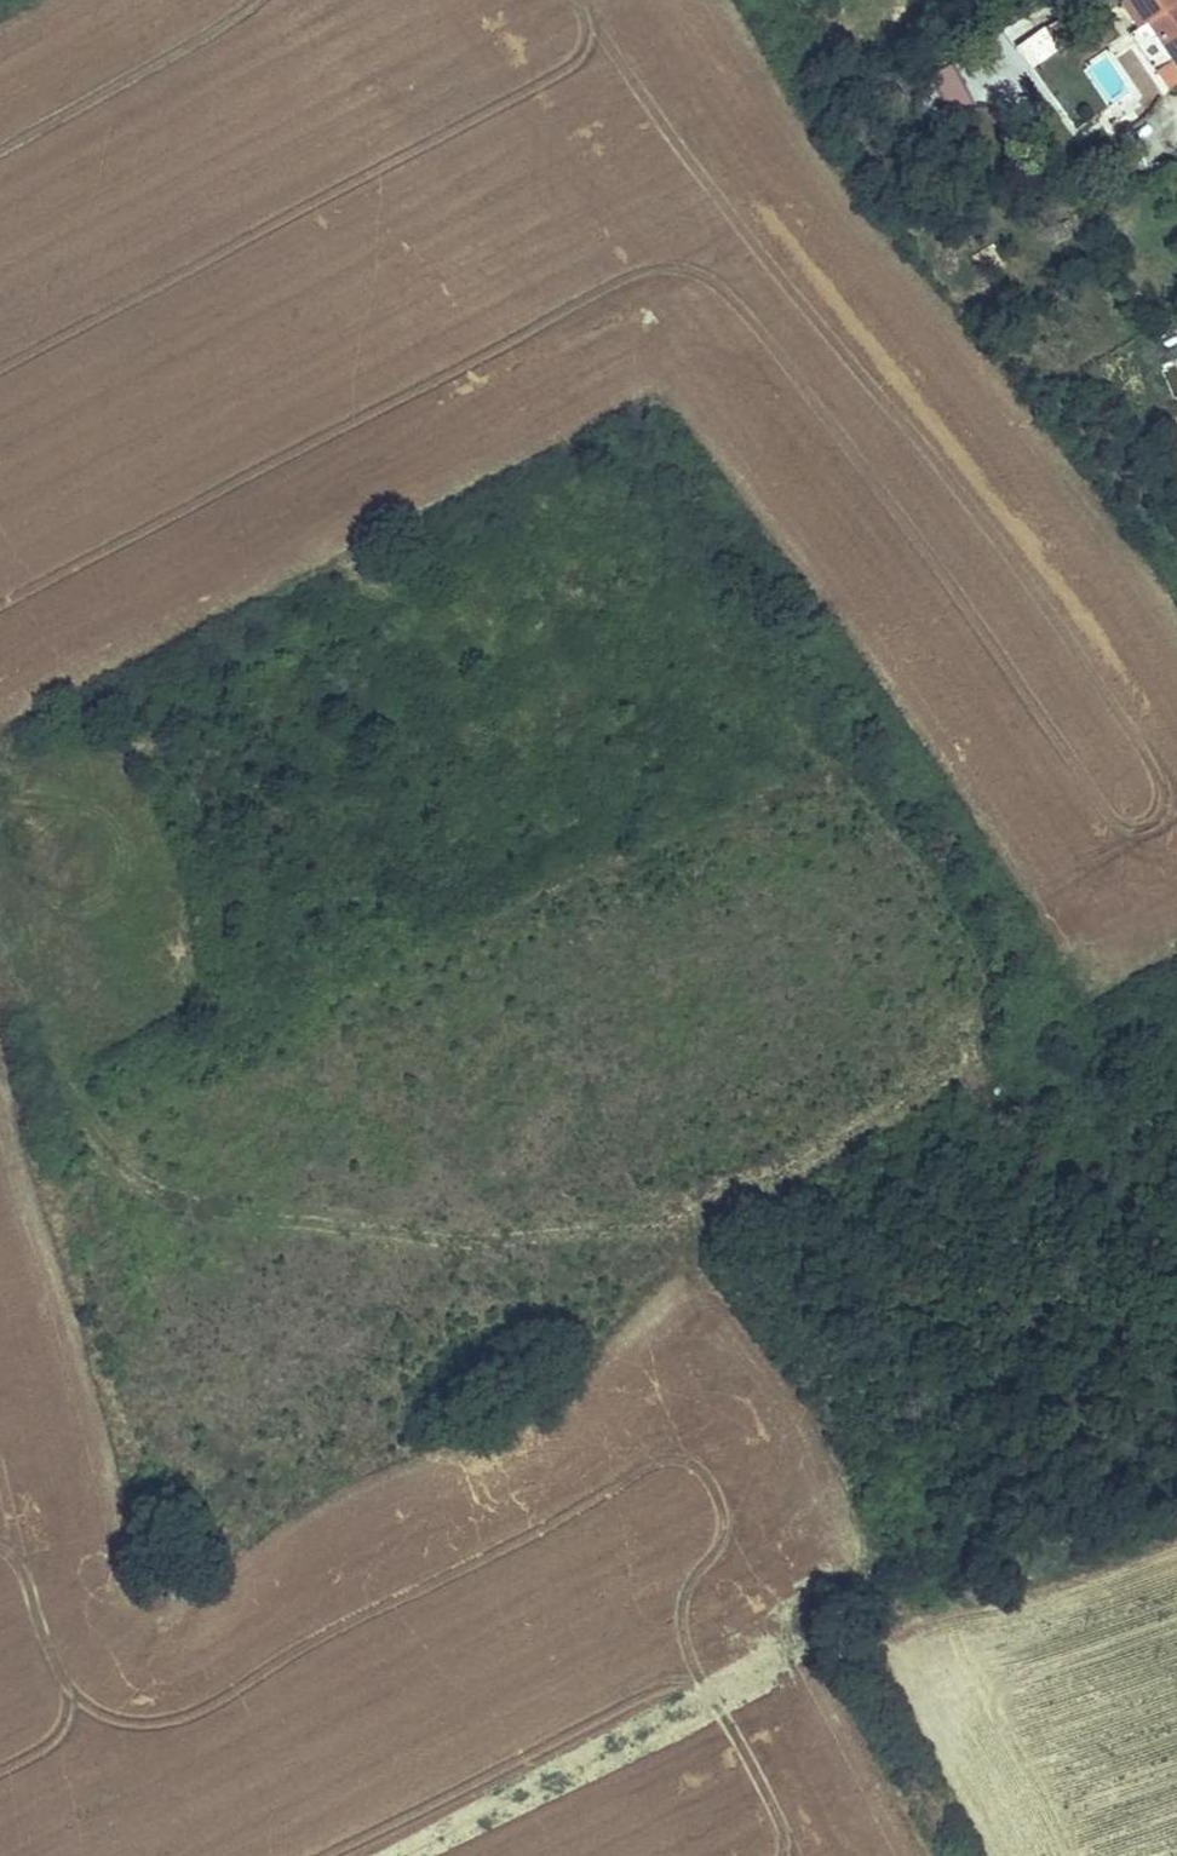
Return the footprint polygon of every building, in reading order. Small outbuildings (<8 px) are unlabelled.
[(1116,3),(1135,29),(1143,22),(1170,59),(1155,70),(1169,89),(1176,83),(1176,0),(1119,0),(1116,3)] [(1067,179),(1078,172),(1067,159),(1057,166),(1067,179)] [(1176,396),(1176,366),(1161,370),(1169,399),(1176,396)]
